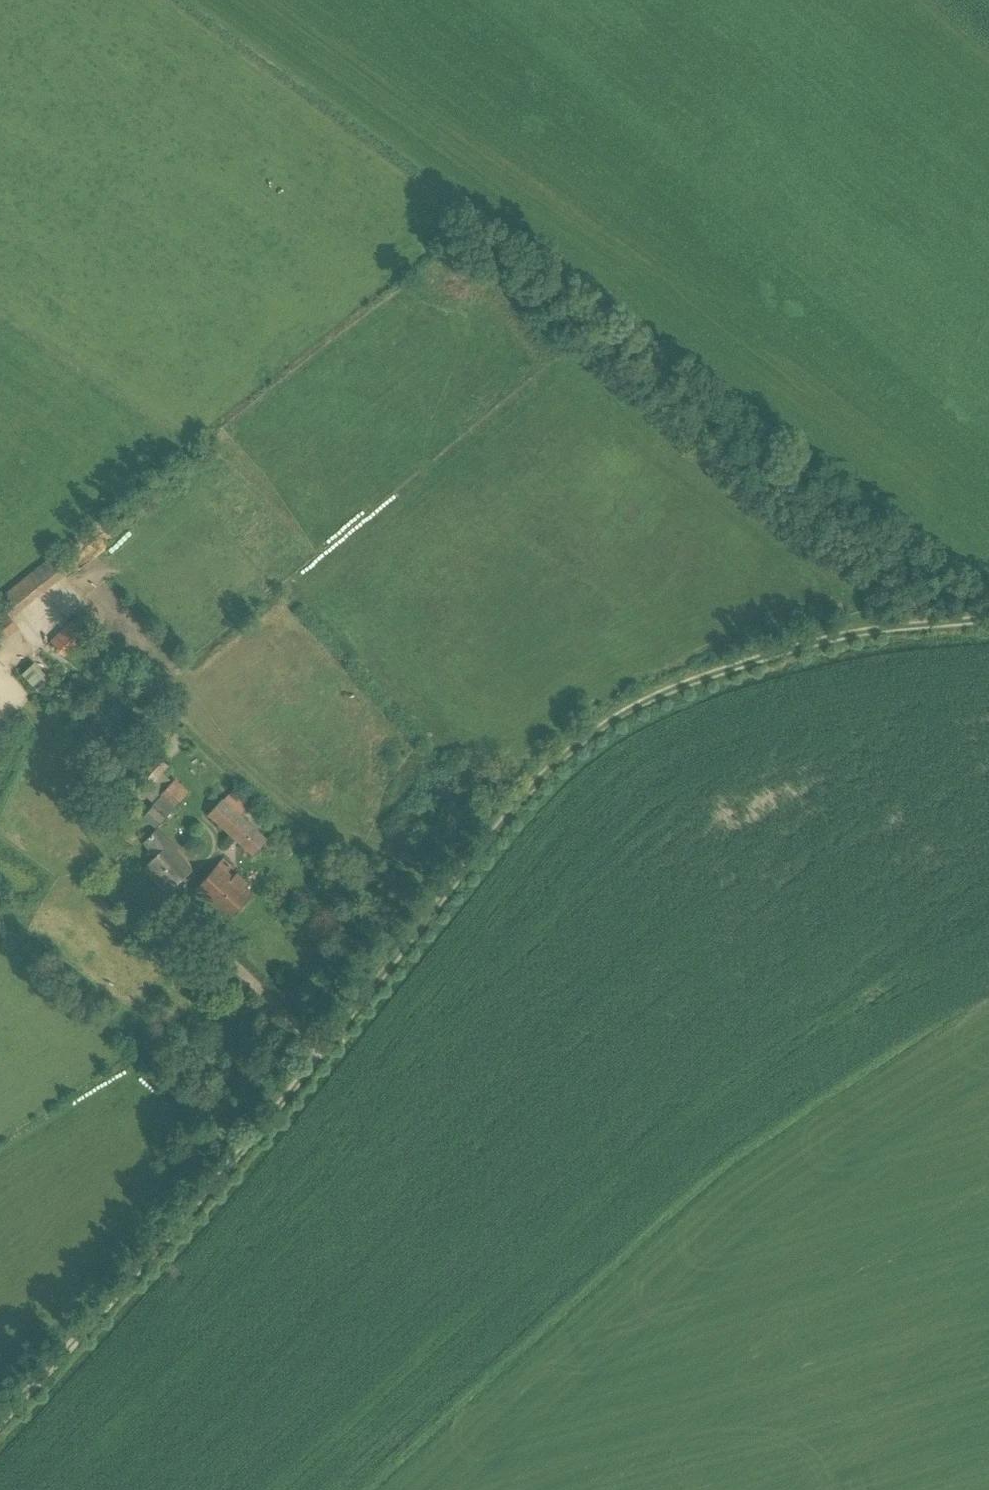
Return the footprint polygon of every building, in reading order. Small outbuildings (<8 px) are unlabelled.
[(38,568),(0,599),(0,604),(13,620),(54,585),(38,568)] [(52,642),(69,657),(99,623),(85,610),(52,642)] [(23,665),(36,683),(47,675),(34,657),(23,665)] [(163,774),(170,767),(156,755),(149,761),(162,772),(141,793),(154,804),(143,815),(157,829),(176,808),(188,794),(176,779),(173,783),(169,779),(163,774)] [(209,815),(253,856),(269,839),(242,815),(249,807),(232,791),(209,815)] [(194,869),(160,831),(143,843),(156,857),(145,868),(166,895),(194,869)] [(196,890),(229,920),(253,894),(246,887),(248,885),(238,875),(234,878),(227,871),(231,866),(224,859),(196,890)]
